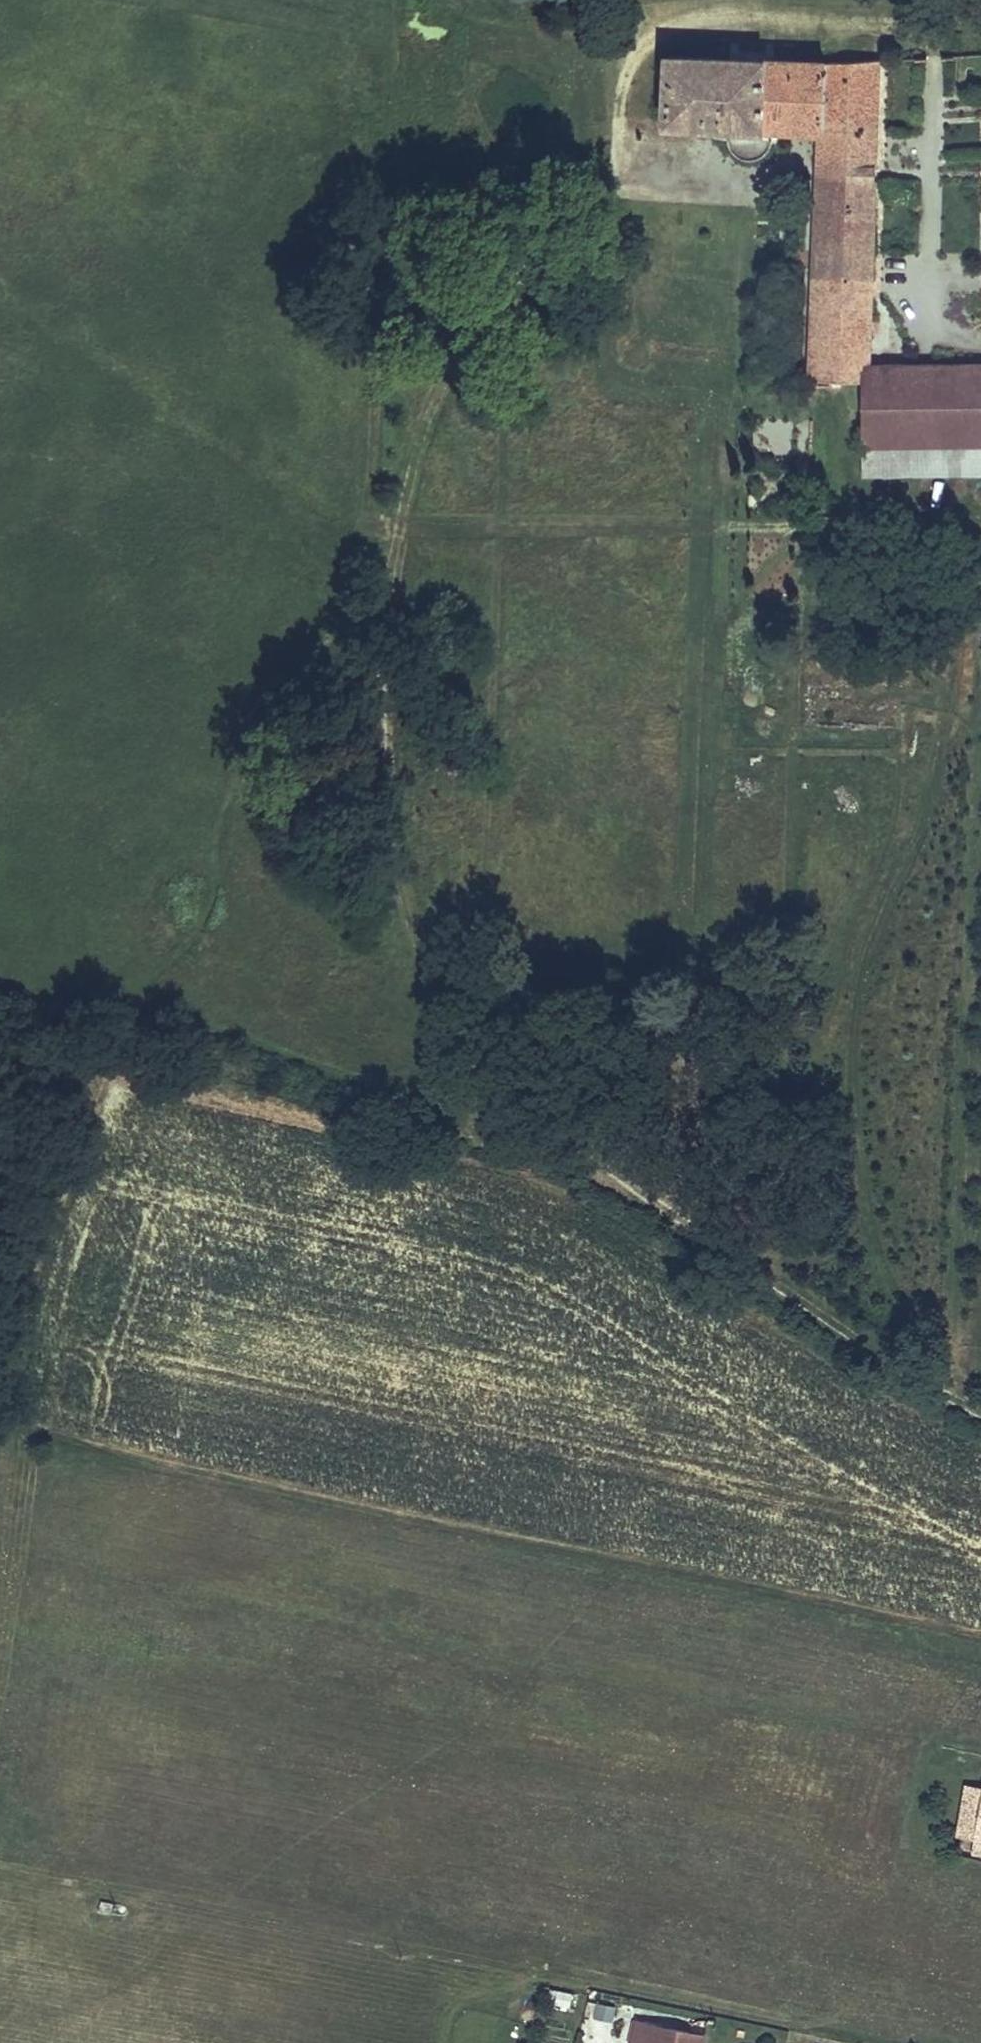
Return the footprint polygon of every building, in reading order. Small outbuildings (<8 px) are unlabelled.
[(669,56),(667,120),(822,128),(816,279),(872,281),(877,90),(912,91),(912,59),(820,62),(669,56)] [(869,473),(980,473),(980,363),(867,364),(869,473)] [(961,1783),(953,1833),(960,1834),(964,1811),(980,1813),(980,1810),(980,1786),(961,1783)] [(980,1813),(964,1811),(960,1834),(980,1838),(980,1810),(980,1813)] [(552,2002),(573,2006),(575,1991),(554,1988),(552,2002)] [(638,2020),(633,2042),(688,2042),(691,2031),(638,2020)]
